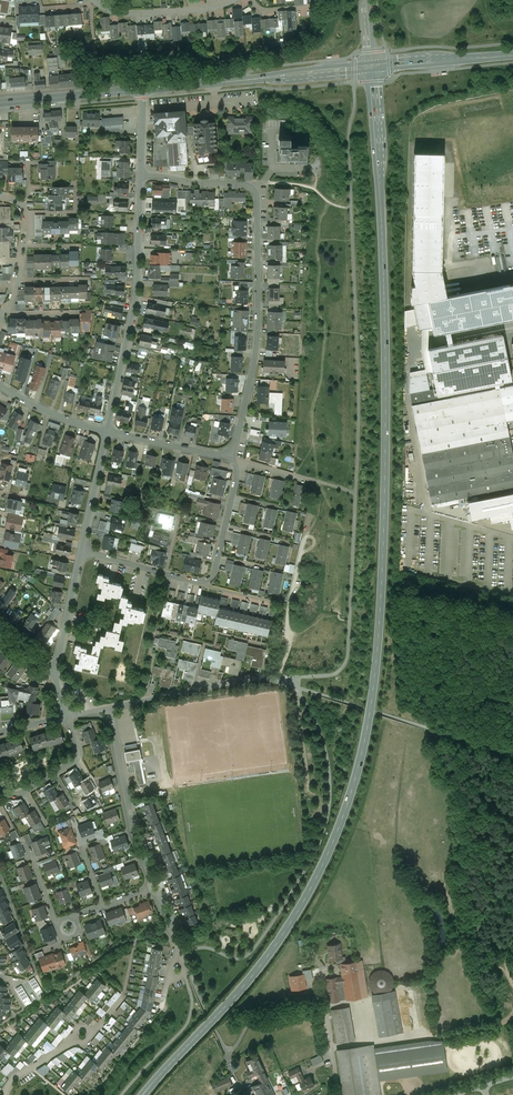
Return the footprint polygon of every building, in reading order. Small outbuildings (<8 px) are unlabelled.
[(0,12),(8,13),(10,1),(4,0),(2,0),(0,12)] [(29,7),(19,8),(20,16),(20,22),(29,22),(29,7)] [(38,7),(29,7),(29,22),(38,21),(39,21),(38,15),(38,7)] [(287,11),(278,12),(278,18),(278,20),(287,20),(288,28),(297,28),(296,13),(287,14),(287,11)] [(80,13),(72,14),(73,25),(81,24),(80,13)] [(72,14),(63,15),(64,26),(73,25),(72,14)] [(63,15),(54,16),(55,27),(64,26),(63,15)] [(251,15),(242,16),(243,21),(243,25),(252,24),(253,33),(261,32),(261,29),(260,20),(260,18),(252,18),(251,15)] [(45,16),(46,25),(46,27),(55,27),(54,16),(45,16)] [(278,18),(260,20),(261,29),(279,27),(278,20),(278,18)] [(234,19),(225,20),(225,23),(226,28),(235,28),(235,37),(244,36),(243,25),(243,21),(234,22),(234,19)] [(225,23),(216,23),(216,20),(207,21),(208,23),(208,30),(217,29),(217,38),(226,37),(226,28),(225,23)] [(163,21),(154,22),(154,25),(154,31),(163,30),(164,39),(173,38),(172,27),(172,24),(163,24),(163,21)] [(118,25),(109,25),(109,22),(100,23),(101,32),(110,31),(110,40),(119,39),(119,32),(118,25)] [(181,26),(172,27),(173,38),(173,41),(182,41),(181,32),(190,31),(190,24),(189,22),(180,23),(181,26)] [(127,23),(118,23),(118,25),(119,32),(128,31),(129,40),(137,40),(137,35),(136,26),(136,25),(127,26),(127,23)] [(208,23),(190,24),(190,31),(190,33),(208,32),(208,30),(208,23)] [(154,25),(136,26),(137,35),(155,34),(154,31),(154,25)] [(12,29),(8,28),(7,29),(4,29),(3,42),(10,43),(12,29)] [(42,44),(28,45),(28,55),(33,55),(33,53),(42,53),(42,44)] [(13,52),(2,50),(1,51),(0,60),(7,61),(8,56),(13,57),(13,52)] [(47,58),(48,71),(58,70),(57,58),(47,58)] [(19,68),(5,67),(6,76),(9,76),(9,78),(20,77),(19,68)] [(58,70),(48,71),(49,79),(59,78),(59,76),(58,70)] [(68,75),(64,75),(64,76),(59,76),(59,78),(60,87),(74,86),(73,75),(68,75)] [(20,77),(9,78),(10,88),(25,87),(24,77),(20,77)] [(59,78),(49,79),(49,88),(60,87),(59,78)] [(35,80),(34,80),(35,89),(45,88),(44,79),(40,79),(35,80)] [(52,111),(44,112),(44,121),(49,121),(53,120),(52,111)] [(61,111),(52,111),(53,120),(57,120),(61,120),(61,111)] [(184,112),(154,114),(155,121),(177,119),(178,131),(177,132),(177,134),(185,133),(185,127),(184,112)] [(123,117),(102,119),(102,120),(103,128),(103,131),(107,131),(109,128),(113,131),(114,131),(115,129),(119,131),(120,131),(121,129),(119,127),(121,125),(123,125),(123,117)] [(252,118),(234,118),(234,122),(234,130),(234,132),(252,132),(252,118)] [(177,119),(155,121),(156,133),(167,132),(177,131),(177,132),(178,131),(177,119)] [(214,122),(208,123),(208,120),(200,120),(201,123),(194,124),(194,126),(196,147),(196,153),(216,151),(214,122)] [(194,126),(185,127),(185,133),(192,133),(192,135),(193,147),(194,148),(196,147),(194,126)] [(18,127),(12,127),(12,142),(38,141),(38,127),(31,127),(18,127)] [(76,127),(66,127),(66,136),(76,137),(76,127)] [(177,131),(167,132),(169,166),(180,165),(177,134),(177,132),(177,131)] [(156,133),(154,133),(154,136),(154,167),(169,166),(167,132),(156,133)] [(308,134),(290,134),(290,139),(290,147),(297,147),(297,145),(308,145),(308,134)] [(186,136),(177,136),(180,165),(186,165),(188,164),(186,136)] [(297,147),(290,147),(290,139),(279,139),(279,152),(280,152),(280,160),(296,160),(296,163),(307,163),(307,154),(308,154),(308,145),(297,145),(297,147)] [(130,141),(116,141),(116,146),(120,147),(120,153),(130,153),(130,141)] [(413,214),(442,215),(443,154),(414,153),(413,214)] [(103,161),(101,161),(101,176),(110,176),(111,161),(107,161),(107,158),(103,157),(103,161)] [(129,162),(120,162),(120,168),(117,168),(117,172),(120,172),(120,173),(129,173),(129,162)] [(48,164),(39,164),(39,172),(44,172),(44,179),(55,179),(55,174),(54,174),(54,165),(54,164),(48,164)] [(239,164),(228,164),(228,169),(226,169),(226,174),(239,174),(239,170),(239,164)] [(252,165),(239,164),(239,170),(246,170),(246,177),(252,177),(252,165)] [(219,169),(207,168),(207,178),(219,179),(219,169)] [(129,185),(118,184),(118,188),(115,188),(115,192),(118,192),(118,193),(128,193),(129,185)] [(162,186),(153,186),(153,194),(161,195),(162,195),(162,186)] [(169,186),(162,186),(162,195),(161,195),(161,197),(169,198),(169,186)] [(290,189),(275,189),(275,200),(288,201),(288,195),(290,195),(290,189)] [(190,199),(186,199),(186,206),(191,206),(191,202),(197,202),(197,206),(202,206),(202,201),(202,193),(197,193),(197,192),(190,192),(190,199)] [(208,192),(202,192),(202,193),(202,201),(209,201),(209,206),(215,206),(215,193),(208,193),(208,192)] [(224,198),(219,198),(219,217),(225,217),(224,210),(225,210),(226,209),(226,208),(226,207),(233,207),(233,205),(234,204),(231,204),(231,200),(236,200),(236,202),(246,202),(245,193),(235,193),(231,193),(224,193),(224,198)] [(55,195),(54,195),(49,195),(49,203),(62,203),(66,203),(66,195),(68,195),(55,195)] [(88,196),(88,204),(99,204),(99,196),(88,196)] [(128,202),(119,201),(119,202),(119,206),(119,210),(128,210),(128,202)] [(162,202),(152,202),(152,209),(156,209),(156,211),(173,212),(173,210),(177,210),(177,202),(162,202)] [(282,207),(275,207),(274,218),(274,219),(286,220),(286,219),(286,213),(290,214),(291,205),(290,205),(282,204),(282,207)] [(0,208),(0,221),(10,221),(9,208),(0,208)] [(442,215),(413,214),(412,270),(441,270),(442,215)] [(113,216),(102,216),(102,221),(102,226),(112,227),(112,221),(113,216)] [(78,218),(69,218),(69,221),(69,230),(78,230),(78,222),(78,218)] [(167,219),(152,219),(152,228),(161,228),(161,225),(166,225),(167,219)] [(60,221),(51,222),(51,234),(60,234),(60,221)] [(69,230),(69,221),(60,221),(60,234),(69,234),(69,230)] [(51,234),(51,222),(45,222),(42,222),(42,223),(43,226),(43,229),(43,233),(43,234),(51,234)] [(9,241),(13,241),(12,234),(9,234),(9,228),(8,228),(8,225),(0,225),(0,241),(9,241)] [(279,226),(268,226),(268,239),(274,239),(279,239),(279,226)] [(111,233),(102,233),(102,238),(102,243),(111,244),(111,233)] [(123,233),(111,233),(111,244),(121,244),(121,243),(123,244),(123,233)] [(161,235),(151,235),(151,244),(160,244),(161,244),(161,235)] [(172,236),(161,235),(161,244),(177,245),(177,238),(172,238),(172,236)] [(9,258),(9,241),(0,241),(0,258),(9,258)] [(233,242),(232,242),(231,256),(246,257),(246,242),(233,242)] [(111,250),(102,250),(101,260),(112,260),(112,256),(111,256),(111,250)] [(70,252),(69,255),(70,268),(70,265),(78,265),(78,252),(70,252)] [(171,253),(157,252),(157,255),(160,255),(160,265),(170,265),(171,253)] [(43,255),(34,255),(34,256),(34,261),(34,264),(34,267),(34,268),(43,268),(43,255)] [(52,255),(43,255),(43,268),(52,268),(52,266),(52,255)] [(61,255),(52,255),(52,266),(56,266),(57,265),(61,265),(61,255)] [(69,255),(61,255),(61,265),(61,268),(70,268),(69,255)] [(157,255),(151,255),(151,265),(160,265),(160,255),(157,255)] [(237,266),(231,266),(230,278),(242,279),(242,273),(242,267),(244,267),(244,263),(237,263),(237,266)] [(160,265),(151,265),(150,274),(160,274),(160,268),(160,265)] [(279,265),(268,265),(268,270),(269,270),(269,278),(268,278),(269,278),(279,278),(279,265)] [(126,267),(116,266),(116,267),(116,275),(116,276),(119,276),(126,277),(126,276),(126,267)] [(446,297),(441,271),(441,270),(412,270),(415,286),(411,286),(411,304),(427,301),(446,297)] [(179,274),(171,274),(171,278),(160,277),(160,281),(170,282),(178,282),(179,274)] [(248,282),(240,282),(240,285),(233,285),(233,286),(233,290),(237,290),(247,290),(248,282)] [(427,301),(432,328),(433,334),(442,333),(445,332),(450,331),(512,319),(512,284),(509,285),(446,297),(427,301)] [(87,285),(79,285),(79,286),(79,287),(79,298),(85,298),(87,298),(87,292),(87,285)] [(168,285),(154,285),(154,295),(162,295),(168,296),(168,285)] [(79,287),(79,286),(70,287),(70,298),(79,298),(79,287)] [(125,286),(115,286),(115,292),(115,294),(124,294),(125,286)] [(34,301),(34,287),(25,287),(25,294),(25,297),(25,299),(29,299),(29,301),(34,301)] [(43,287),(34,287),(34,301),(37,301),(39,302),(40,301),(43,301),(43,287)] [(52,287),(48,287),(43,287),(43,301),(52,301),(52,299),(52,287)] [(61,287),(52,287),(52,299),(52,301),(61,300),(61,298),(61,287)] [(70,298),(70,287),(61,287),(61,298),(70,298)] [(278,288),(269,288),(269,295),(268,295),(268,300),(269,300),(279,300),(278,298),(278,288)] [(247,290),(237,290),(237,298),(236,298),(236,303),(247,303),(247,290)] [(427,301),(413,304),(414,309),(417,325),(418,331),(432,328),(427,301)] [(158,305),(149,303),(147,312),(156,314),(156,313),(158,305)] [(166,306),(158,305),(156,313),(164,315),(166,306)] [(123,308),(114,306),(113,308),(112,313),(112,315),(115,316),(121,317),(123,308)] [(278,308),(269,308),(269,312),(268,312),(268,320),(281,321),(281,312),(278,312),(278,308)] [(414,309),(405,311),(404,328),(417,325),(414,309)] [(241,310),(235,310),(234,318),(247,319),(247,315),(248,311),(241,310)] [(90,313),(82,314),(82,318),(81,318),(81,323),(82,323),(82,329),(88,329),(89,323),(89,318),(90,318),(90,313)] [(191,324),(200,325),(201,320),(197,320),(198,316),(192,316),(191,324)] [(155,319),(145,317),(143,327),(153,329),(153,328),(155,320),(155,319)] [(247,319),(234,318),(234,327),(240,327),(247,328),(247,319)] [(17,319),(10,319),(10,325),(9,325),(9,326),(9,333),(17,333),(17,319)] [(26,319),(17,319),(17,333),(26,333),(26,321),(26,319)] [(79,319),(70,319),(70,320),(70,332),(79,332),(79,319)] [(61,320),(58,320),(58,322),(52,322),(52,332),(55,332),(55,337),(61,336),(61,335),(61,320)] [(70,320),(61,320),(61,335),(70,335),(70,332),(70,320)] [(169,323),(155,320),(153,328),(167,331),(169,323)] [(281,321),(268,320),(267,329),(268,329),(268,332),(277,333),(277,329),(281,329),(281,321)] [(35,334),(35,321),(26,321),(26,333),(26,334),(35,334)] [(43,321),(35,321),(35,334),(38,334),(44,334),(43,321)] [(52,322),(47,322),(47,321),(43,321),(44,334),(44,337),(50,337),(50,332),(52,332),(52,322)] [(119,326),(107,323),(104,335),(109,336),(116,338),(117,338),(119,326)] [(182,326),(181,334),(195,336),(196,328),(182,326)] [(153,337),(142,335),(140,345),(148,346),(151,347),(152,339),(153,337)] [(274,336),(271,335),(271,336),(268,336),(268,340),(267,340),(267,349),(273,349),(277,350),(278,343),(281,343),(282,338),(278,338),(278,336),(274,336)] [(448,345),(428,349),(432,372),(507,357),(502,335),(452,344),(448,345)] [(246,337),(235,336),(234,349),(244,350),(246,350),(246,345),(245,345),(246,337)] [(114,346),(97,342),(94,357),(111,361),(114,346)] [(16,356),(7,353),(6,359),(14,362),(16,356)] [(28,370),(31,360),(22,357),(19,368),(22,369),(28,370)] [(235,357),(231,357),(230,371),(242,372),(242,363),(242,357),(235,357)] [(507,357),(432,372),(435,389),(430,390),(410,394),(412,405),(500,388),(498,383),(511,380),(507,357)] [(14,362),(6,359),(3,368),(11,371),(14,362)] [(285,361),(264,359),(263,372),(270,372),(270,375),(277,375),(278,372),(284,373),(285,361)] [(141,366),(129,363),(127,370),(138,373),(138,370),(140,370),(141,366)] [(45,368),(37,366),(33,377),(32,379),(40,382),(41,379),(42,380),(43,375),(44,375),(45,371),(45,368)] [(22,369),(19,368),(16,378),(25,380),(28,372),(28,370),(22,369)] [(426,373),(410,376),(410,394),(430,390),(426,373)] [(76,378),(70,377),(68,386),(72,388),(74,388),(76,378)] [(40,382),(32,379),(29,388),(37,391),(40,382)] [(61,382),(52,379),(47,394),(55,398),(61,382)] [(135,381),(125,379),(124,386),(134,388),(135,381)] [(230,379),(226,379),(226,384),(227,384),(226,391),(226,392),(237,392),(237,387),(237,380),(238,380),(238,379),(230,379)] [(134,388),(124,386),(122,393),(132,395),(134,388)] [(282,393),(269,393),(269,387),(261,386),(258,386),(257,402),(275,403),(274,414),(281,415),(282,393)] [(500,388),(506,421),(512,420),(512,386),(500,388)] [(500,388),(412,405),(422,454),(509,437),(506,421),(500,388)] [(71,393),(66,392),(64,400),(73,402),(75,394),(71,393)] [(226,399),(223,399),(222,404),(221,411),(227,411),(232,411),(233,411),(232,411),(232,405),(233,405),(233,399),(226,399)] [(92,402),(81,400),(79,410),(83,411),(84,410),(90,411),(92,402)] [(95,403),(92,402),(90,411),(100,413),(102,404),(100,404),(95,403)] [(129,404),(127,404),(126,410),(131,411),(131,412),(135,412),(136,406),(129,404)] [(140,406),(138,415),(144,416),(146,407),(140,406)] [(183,410),(178,408),(177,407),(175,407),(174,408),(173,407),(171,418),(182,420),(181,420),(183,410)] [(126,410),(118,408),(116,420),(128,422),(131,412),(131,411),(126,410)] [(23,416),(16,411),(11,419),(12,420),(19,424),(23,416)] [(138,415),(137,414),(135,424),(146,426),(148,417),(144,416),(138,415)] [(158,418),(154,417),(151,428),(161,430),(162,429),(164,419),(158,418)] [(182,420),(171,418),(170,422),(168,431),(173,432),(173,434),(178,435),(182,420)] [(19,424),(12,420),(10,424),(16,428),(19,424)] [(39,424),(31,421),(27,428),(29,429),(35,432),(36,429),(39,424)] [(287,422),(270,421),(269,435),(287,436),(287,422)] [(230,424),(220,422),(219,429),(218,434),(222,435),(227,436),(230,424)] [(196,428),(187,426),(185,435),(194,437),(196,428)] [(252,428),(250,433),(260,436),(261,431),(252,428)] [(35,432),(29,429),(26,435),(27,436),(24,442),(25,442),(28,443),(31,437),(32,438),(35,432)] [(51,430),(48,429),(45,437),(46,437),(53,439),(56,432),(56,431),(51,430)] [(66,435),(63,443),(61,450),(60,453),(70,456),(74,446),(72,445),(74,438),(66,435)] [(88,438),(81,435),(79,442),(79,445),(84,447),(85,441),(86,442),(88,438)] [(422,454),(431,504),(471,496),(477,495),(512,488),(512,457),(509,437),(422,454)] [(86,442),(85,441),(84,447),(83,450),(84,450),(82,457),(90,460),(95,444),(86,442)] [(273,444),(263,442),(262,445),(261,450),(272,452),(273,447),(274,448),(275,444),(273,444)] [(124,451),(115,450),(112,461),(112,464),(120,466),(121,463),(124,451)] [(272,452),(261,450),(259,459),(269,462),(270,462),(271,457),(272,452)] [(136,452),(129,451),(127,461),(133,463),(135,463),(136,459),(135,459),(136,452)] [(64,456),(56,455),(55,462),(62,464),(64,456)] [(156,457),(148,455),(145,465),(154,467),(156,457)] [(172,460),(165,458),(163,465),(161,464),(160,468),(163,469),(170,470),(173,460),(172,460)] [(188,464),(179,462),(177,472),(186,474),(188,464)] [(1,469),(0,469),(0,471),(0,473),(0,474),(0,479),(9,481),(11,469),(12,466),(10,465),(2,464),(1,469)] [(207,468),(197,465),(194,477),(204,480),(207,468)] [(226,472),(212,468),(210,477),(217,479),(217,478),(224,480),(226,472)] [(28,477),(26,477),(27,475),(19,473),(18,478),(19,478),(17,485),(25,487),(25,490),(29,491),(31,484),(27,483),(28,477)] [(266,478),(255,475),(254,478),(253,482),(252,486),(254,486),(253,493),(262,495),(266,478)] [(113,476),(113,477),(109,476),(107,484),(113,486),(120,487),(121,483),(123,483),(124,480),(122,479),(122,478),(120,478),(120,477),(113,476)] [(75,483),(86,486),(87,480),(77,478),(75,483)] [(224,480),(217,478),(217,479),(216,482),(214,482),(213,483),(214,483),(212,492),(222,494),(224,488),(223,487),(225,480),(224,480)] [(285,482),(273,479),(269,496),(281,499),(285,482)] [(107,484),(105,493),(111,495),(113,486),(107,484)] [(66,489),(59,488),(59,486),(53,485),(51,495),(53,497),(60,499),(63,499),(66,489)] [(303,487),(294,485),(289,503),(299,505),(303,487)] [(83,492),(74,490),(72,497),(71,501),(77,503),(77,502),(81,503),(83,492)] [(478,499),(477,495),(471,496),(472,501),(468,501),(471,519),(491,515),(492,523),(512,519),(512,492),(478,499)] [(220,504),(204,500),(205,496),(189,493),(189,497),(199,499),(197,505),(206,507),(204,515),(216,518),(220,504)] [(22,502),(10,499),(7,512),(9,513),(15,514),(16,509),(20,510),(22,502)] [(63,499),(60,499),(58,506),(65,508),(67,500),(63,499)] [(123,502),(112,500),(110,511),(119,513),(121,507),(122,507),(123,502)] [(259,507),(247,504),(247,507),(246,511),(245,515),(247,515),(245,522),(255,524),(259,507)] [(278,511),(267,508),(264,519),(266,519),(264,526),(273,528),(278,511)] [(297,514),(286,511),(283,525),(285,525),(284,529),(293,531),(297,514)] [(78,514),(69,512),(68,517),(67,521),(68,521),(75,522),(76,523),(78,514)] [(174,516),(160,513),(159,519),(164,520),(162,528),(163,529),(171,530),(174,516)] [(8,517),(6,526),(20,528),(22,520),(8,517)] [(120,519),(120,520),(113,518),(110,528),(115,529),(116,528),(123,530),(125,521),(120,519)] [(107,523),(100,521),(98,529),(105,531),(107,523)] [(207,523),(201,522),(200,528),(214,531),(215,525),(207,523)] [(60,527),(58,532),(58,537),(73,540),(75,530),(68,529),(60,527)] [(214,531),(200,528),(199,534),(204,535),(212,537),(214,531)] [(162,533),(155,531),(155,532),(153,538),(157,539),(156,543),(160,544),(160,545),(164,546),(164,545),(167,546),(168,541),(167,541),(169,535),(162,533)] [(14,534),(6,533),(4,542),(5,542),(5,545),(10,546),(10,547),(11,547),(14,548),(14,547),(17,548),(18,544),(19,544),(20,538),(21,536),(14,534)] [(194,537),(189,535),(187,542),(199,545),(196,557),(203,558),(203,555),(207,556),(209,549),(210,549),(211,544),(209,543),(210,540),(203,539),(194,537)] [(252,537),(240,535),(240,538),(239,541),(238,545),(240,546),(238,552),(248,554),(252,537)] [(115,538),(105,536),(104,538),(105,538),(104,543),(103,543),(102,548),(112,550),(115,538)] [(270,542),(259,539),(256,552),(258,553),(257,556),(267,559),(270,542)] [(143,546),(131,542),(129,550),(141,554),(143,546)] [(65,545),(57,544),(55,553),(69,556),(71,547),(65,545)] [(289,548),(279,545),(276,558),(277,559),(276,563),(285,565),(289,548)] [(160,551),(153,550),(152,554),(155,555),(153,563),(163,566),(166,553),(160,551)] [(7,555),(3,554),(2,556),(0,565),(10,568),(13,556),(7,555)] [(193,560),(188,559),(186,559),(183,570),(198,574),(201,562),(193,560)] [(68,562),(59,561),(58,564),(57,569),(59,569),(66,571),(68,562)] [(245,567),(234,565),(233,568),(232,572),(230,582),(241,584),(245,567)] [(264,572),(252,569),(250,579),(252,580),(250,587),(260,589),(264,572)] [(283,574),(272,572),(269,587),(270,587),(269,591),(275,592),(275,591),(279,592),(283,574)] [(109,578),(103,577),(103,575),(98,574),(96,581),(99,582),(98,587),(102,587),(101,593),(98,592),(97,598),(104,599),(105,596),(111,598),(111,596),(118,597),(118,596),(121,597),(121,596),(123,587),(121,586),(121,585),(108,582),(109,578)] [(64,578),(54,576),(54,577),(53,584),(62,586),(64,578)] [(0,600),(0,612),(1,613),(7,605),(11,599),(11,600),(16,593),(11,589),(6,596),(7,596),(2,602),(0,600)] [(61,592),(52,590),(51,597),(52,597),(52,601),(53,601),(59,603),(60,598),(61,592)] [(169,590),(168,592),(167,597),(174,599),(176,591),(169,590)] [(144,610),(131,607),(132,602),(127,601),(128,597),(121,596),(121,597),(119,606),(122,607),(121,611),(125,612),(123,618),(121,617),(119,622),(122,623),(127,624),(128,621),(133,622),(134,620),(140,622),(140,620),(143,621),(146,611),(144,611),(144,610)] [(206,597),(201,596),(199,605),(198,608),(197,611),(198,611),(197,613),(202,614),(206,597)] [(208,597),(207,596),(206,597),(202,614),(206,616),(211,598),(209,597),(208,597)] [(211,597),(211,598),(206,616),(211,617),(216,599),(213,599),(213,598),(211,597)] [(228,598),(221,597),(220,600),(219,605),(226,606),(228,598)] [(216,599),(211,617),(216,618),(216,616),(217,616),(218,608),(219,608),(219,607),(219,605),(220,600),(218,600),(218,599),(216,599)] [(239,601),(232,599),(231,607),(237,609),(239,601)] [(165,600),(161,618),(165,619),(169,601),(165,600)] [(59,603),(53,601),(52,605),(55,608),(59,610),(60,603),(59,603)] [(169,601),(165,619),(170,620),(174,602),(169,601)] [(174,602),(170,620),(175,621),(179,604),(174,602)] [(184,605),(179,604),(175,621),(180,622),(184,605)] [(258,605),(251,604),(249,612),(256,613),(258,605)] [(189,606),(184,605),(180,622),(185,624),(189,606)] [(185,624),(183,629),(184,629),(185,624),(189,625),(193,607),(189,606),(185,624)] [(268,608),(261,606),(259,614),(266,615),(268,608)] [(198,608),(193,607),(189,625),(194,626),(193,631),(197,613),(198,611),(197,611),(198,608)] [(218,608),(217,616),(216,616),(216,618),(215,623),(219,624),(219,627),(223,609),(221,608),(219,607),(219,608),(218,608)] [(59,610),(55,608),(46,621),(48,622),(55,627),(57,623),(54,621),(61,612),(59,610)] [(223,609),(219,627),(224,628),(223,633),(224,628),(228,610),(223,609)] [(39,614),(34,610),(26,621),(27,621),(27,620),(31,623),(33,620),(34,620),(39,614)] [(228,610),(224,628),(229,629),(233,611),(228,610)] [(22,616),(15,611),(9,619),(16,624),(22,616)] [(233,611),(229,629),(233,630),(232,635),(234,630),(238,612),(233,611)] [(238,612),(234,630),(238,631),(237,636),(239,631),(243,613),(238,612)] [(243,613),(239,631),(243,632),(242,637),(242,638),(243,632),(247,615),(243,613)] [(247,615),(243,632),(248,633),(246,639),(247,639),(248,633),(252,616),(247,615)] [(252,616),(248,633),(252,634),(256,617),(252,616)] [(256,617),(252,634),(257,636),(261,618),(256,617)] [(261,618),(257,636),(262,637),(266,619),(261,618)] [(271,620),(266,619),(262,637),(263,635),(268,636),(271,620)] [(31,623),(27,620),(26,623),(22,628),(30,634),(36,627),(31,623)] [(113,631),(106,630),(105,635),(101,634),(100,640),(96,640),(95,645),(101,646),(103,647),(104,643),(110,645),(110,644),(115,645),(115,648),(122,650),(124,640),(119,639),(122,623),(119,622),(115,621),(113,631)] [(48,622),(41,631),(35,638),(44,645),(50,637),(56,628),(55,627),(48,622)] [(172,642),(161,639),(159,646),(170,648),(168,657),(176,659),(178,649),(175,648),(177,642),(172,641),(172,642)] [(247,647),(240,645),(240,643),(230,640),(229,648),(239,650),(237,660),(239,660),(244,661),(246,654),(247,647)] [(197,645),(183,642),(181,649),(190,651),(189,653),(198,655),(199,648),(197,647),(197,645)] [(91,654),(86,652),(87,648),(81,647),(81,646),(76,645),(74,652),(77,653),(76,657),(79,658),(78,664),(76,663),(74,668),(82,670),(82,667),(91,669),(90,671),(97,672),(99,663),(97,662),(101,646),(95,645),(93,645),(91,654)] [(258,649),(247,647),(246,654),(255,656),(253,665),(262,667),(264,657),(261,656),(262,649),(258,648),(258,649)] [(221,653),(206,649),(204,656),(214,659),(212,667),(221,669),(222,663),(223,660),(220,659),(221,653)] [(5,671),(2,674),(3,674),(6,670),(3,668),(11,658),(3,653),(0,656),(0,667),(5,671)] [(237,660),(224,656),(223,660),(222,663),(231,665),(229,673),(237,675),(239,666),(238,666),(239,660),(237,660)] [(194,663),(179,659),(177,666),(187,668),(186,671),(185,671),(185,672),(186,672),(185,678),(193,679),(195,669),(193,669),(194,663)] [(16,662),(9,672),(13,676),(12,677),(17,681),(19,678),(24,672),(25,669),(16,662)] [(170,670),(155,666),(154,673),(163,676),(161,684),(169,686),(171,677),(169,676),(170,670)] [(30,676),(24,672),(19,678),(25,682),(30,676)] [(38,687),(30,685),(29,688),(28,692),(37,694),(38,687)] [(21,691),(16,690),(15,694),(15,697),(35,702),(37,694),(28,692),(21,691)] [(5,701),(1,702),(1,706),(1,713),(2,713),(2,712),(9,712),(9,711),(12,711),(12,712),(13,712),(12,704),(12,700),(9,700),(5,700),(5,701)] [(40,705),(29,702),(27,712),(38,714),(40,705)] [(90,722),(81,725),(83,732),(93,728),(90,722)] [(93,728),(83,732),(87,743),(91,741),(96,740),(93,728)] [(60,729),(45,734),(45,733),(30,738),(34,749),(45,746),(44,744),(48,743),(48,744),(52,743),(52,744),(63,741),(60,729)] [(5,744),(5,743),(0,745),(0,758),(6,756),(6,754),(9,753),(10,754),(13,752),(14,754),(24,749),(19,738),(5,744)] [(96,740),(91,741),(95,752),(105,749),(101,738),(96,740)] [(144,784),(140,763),(138,763),(134,744),(125,746),(129,766),(134,765),(138,785),(139,785),(144,784)] [(76,767),(67,772),(69,776),(78,771),(76,767)] [(78,771),(69,776),(72,781),(75,786),(79,784),(84,781),(78,771)] [(84,781),(79,784),(85,794),(94,789),(88,778),(84,781)] [(110,778),(99,783),(103,792),(108,790),(114,787),(110,779),(110,778)] [(52,786),(43,791),(49,801),(54,799),(58,796),(52,786)] [(58,796),(54,799),(60,809),(69,804),(63,794),(58,796)] [(18,800),(15,800),(11,799),(11,801),(15,808),(24,803),(21,799),(18,800)] [(24,803),(15,808),(21,818),(25,816),(30,813),(24,803)] [(151,803),(144,805),(147,811),(146,811),(148,816),(148,815),(155,813),(151,803)] [(78,808),(73,811),(76,817),(82,815),(78,808)] [(115,809),(103,813),(107,824),(119,820),(115,809)] [(30,813),(25,816),(31,826),(40,821),(34,811),(30,813)] [(155,813),(148,815),(148,816),(150,821),(152,825),(159,823),(155,813)] [(0,822),(0,835),(9,830),(4,820),(0,822)] [(159,823),(152,825),(151,826),(153,830),(154,830),(156,835),(163,833),(159,823)] [(87,824),(78,827),(82,836),(94,832),(91,824),(87,826),(87,824)] [(70,828),(60,832),(59,833),(64,847),(75,843),(70,828)] [(98,839),(106,836),(103,828),(95,831),(98,839)] [(16,830),(9,833),(12,840),(18,838),(19,837),(16,830)] [(163,833),(156,835),(158,841),(157,841),(159,845),(167,842),(163,833)] [(29,834),(24,836),(27,843),(28,846),(32,845),(32,842),(29,834)] [(112,835),(105,837),(107,843),(111,842),(111,841),(114,840),(114,839),(112,835)] [(125,835),(114,839),(114,840),(111,841),(111,842),(114,851),(125,848),(125,846),(128,845),(125,835)] [(19,837),(18,838),(20,842),(21,845),(27,843),(24,836),(19,837)] [(32,842),(32,845),(36,856),(47,852),(44,845),(50,843),(48,837),(42,839),(32,842)] [(20,842),(10,846),(15,858),(25,854),(21,845),(20,842)] [(167,842),(159,845),(161,850),(163,855),(170,852),(167,842)] [(95,846),(88,848),(93,861),(105,857),(100,845),(99,844),(95,846)] [(65,855),(62,857),(64,862),(67,861),(69,866),(73,864),(74,866),(80,863),(78,856),(76,851),(74,852),(65,855)] [(170,852),(163,855),(165,860),(167,865),(174,862),(170,852)] [(53,861),(43,865),(47,874),(51,873),(51,874),(53,874),(53,873),(59,871),(55,861),(55,860),(53,861)] [(174,862),(167,865),(166,865),(169,872),(171,871),(172,874),(178,872),(174,862)] [(18,868),(17,868),(20,877),(21,877),(22,880),(32,876),(28,864),(26,865),(18,868)] [(125,867),(121,868),(122,869),(125,879),(138,874),(134,864),(125,867)] [(105,875),(100,877),(100,879),(101,879),(101,881),(100,881),(102,885),(103,885),(108,884),(108,885),(109,885),(111,887),(114,886),(110,873),(113,871),(112,867),(103,870),(105,875)] [(178,872),(172,874),(173,878),(171,878),(174,885),(182,882),(178,872)] [(75,880),(68,883),(70,888),(77,886),(77,885),(75,880)] [(77,885),(77,886),(81,896),(92,892),(88,881),(77,885)] [(182,882),(174,885),(177,892),(179,891),(180,894),(189,891),(188,888),(184,889),(182,882)] [(25,888),(26,892),(28,897),(30,896),(32,900),(37,899),(36,896),(39,895),(37,890),(37,889),(38,888),(37,888),(37,887),(36,887),(35,884),(25,888)] [(66,889),(57,892),(61,904),(71,900),(66,889)] [(189,891),(180,894),(181,897),(179,898),(182,905),(184,904),(189,902),(187,895),(190,894),(189,891)] [(0,901),(0,911),(7,906),(9,905),(4,898),(0,901)] [(149,900),(139,904),(138,906),(134,908),(132,907),(133,908),(132,908),(134,914),(136,914),(137,917),(138,918),(142,917),(143,918),(145,917),(146,918),(145,918),(146,918),(147,917),(146,917),(147,916),(148,916),(149,914),(153,912),(152,910),(153,910),(151,905),(150,904),(149,900)] [(189,902),(184,904),(185,907),(183,908),(186,915),(188,914),(193,912),(191,905),(194,904),(193,901),(190,902),(189,902)] [(43,905),(32,909),(36,920),(36,921),(44,918),(47,917),(43,905)] [(0,911),(0,920),(1,920),(4,924),(13,918),(10,914),(11,913),(9,910),(10,910),(7,906),(0,911)] [(121,908),(106,913),(110,925),(125,920),(126,920),(122,910),(121,908)] [(131,920),(127,908),(122,910),(126,920),(125,920),(126,922),(131,920)] [(193,912),(188,914),(189,918),(187,919),(189,925),(197,922),(194,915),(197,913),(196,911),(193,912)] [(100,920),(85,926),(89,938),(105,932),(103,927),(101,920),(100,920)] [(12,923),(2,930),(7,939),(15,933),(18,932),(17,930),(18,929),(17,927),(16,928),(13,924),(12,923)] [(48,927),(41,929),(41,930),(43,935),(44,934),(47,941),(56,937),(51,926),(48,927)] [(7,939),(8,942),(7,943),(13,951),(21,946),(23,945),(15,933),(7,939)] [(79,945),(70,948),(71,950),(73,957),(74,957),(87,952),(86,950),(83,942),(79,944),(79,945)] [(340,944),(328,946),(330,961),(340,959),(341,964),(346,963),(345,957),(342,957),(340,944)] [(13,951),(9,954),(14,962),(25,955),(27,954),(26,954),(24,951),(21,946),(13,951)] [(157,949),(152,948),(151,954),(161,957),(163,950),(157,949)] [(71,950),(68,951),(67,952),(67,954),(65,954),(68,961),(70,961),(71,962),(72,962),(75,961),(74,957),(73,957),(71,950)] [(42,951),(34,954),(37,960),(40,959),(44,957),(42,951)] [(61,952),(53,954),(57,966),(58,968),(62,967),(62,966),(65,965),(65,962),(62,954),(61,952)] [(53,954),(44,957),(40,959),(42,966),(44,966),(46,970),(50,968),(50,969),(57,966),(53,954)] [(161,957),(151,954),(149,961),(160,963),(161,957)] [(14,962),(12,963),(15,967),(17,966),(20,970),(30,964),(28,962),(28,963),(26,960),(27,959),(25,955),(14,962)] [(149,961),(148,967),(159,970),(160,963),(149,961)] [(341,964),(340,964),(342,977),(337,978),(326,979),(330,1002),(363,997),(358,966),(358,962),(346,963),(341,964)] [(159,970),(148,967),(146,974),(148,974),(157,976),(159,970)] [(319,968),(312,969),(313,977),(320,976),(319,968)] [(384,971),(379,971),(375,973),(372,976),(370,980),(370,985),(372,989),(375,992),(379,994),(383,994),(387,992),(391,989),(393,985),(393,980),(391,976),(388,973),(384,971)] [(157,976),(148,974),(147,981),(157,983),(159,976),(157,976)] [(303,975),(290,977),(292,990),(305,988),(303,975)] [(106,986),(97,979),(93,984),(101,991),(106,986)] [(147,981),(145,987),(156,989),(157,983),(147,981)] [(101,991),(93,984),(89,989),(97,996),(101,991)] [(156,989),(145,987),(144,994),(155,996),(156,989)] [(97,996),(89,989),(85,994),(88,997),(93,1001),(97,996)] [(85,994),(80,990),(75,995),(84,1002),(88,997),(85,994)] [(97,1011),(103,1016),(122,994),(118,990),(108,1002),(102,1008),(101,1006),(97,1011)] [(155,996),(144,994),(143,1000),(153,1002),(155,996)] [(75,995),(71,1000),(79,1007),(84,1002),(75,995)] [(0,996),(0,1007),(8,1009),(9,1009),(10,1007),(11,1004),(9,1004),(9,1001),(10,1001),(10,998),(6,997),(6,998),(0,996)] [(397,998),(373,1003),(379,1036),(403,1032),(397,998)] [(71,1000),(67,1006),(75,1012),(80,1007),(79,1007),(71,1000)] [(153,1002),(143,1000),(141,1007),(151,1011),(153,1002)] [(63,1011),(58,1006),(53,1012),(62,1018),(66,1013),(63,1011)] [(75,1012),(67,1006),(63,1011),(66,1013),(71,1018),(75,1012)] [(117,1011),(121,1014),(125,1009),(121,1006),(117,1011)] [(141,1007),(137,1012),(146,1019),(151,1011),(141,1007)] [(349,1007),(331,1010),(337,1043),(355,1040),(349,1007)] [(62,1018),(53,1012),(49,1017),(58,1024),(62,1018)] [(146,1019),(137,1012),(133,1017),(141,1024),(146,1019)] [(89,1015),(85,1021),(90,1025),(94,1018),(89,1015)] [(105,1027),(110,1030),(117,1019),(112,1016),(105,1027)] [(45,1022),(40,1017),(36,1023),(44,1030),(48,1025),(45,1022)] [(49,1017),(45,1022),(48,1025),(53,1029),(58,1024),(49,1017)] [(141,1024),(133,1017),(129,1022),(130,1023),(137,1029),(141,1024)] [(69,1023),(52,1043),(48,1040),(35,1055),(32,1053),(28,1058),(34,1063),(42,1052),(47,1056),(64,1036),(66,1038),(75,1027),(69,1023)] [(44,1030),(36,1023),(31,1028),(40,1035),(44,1030)] [(137,1029),(130,1023),(126,1028),(134,1035),(138,1030),(137,1029)] [(40,1035),(31,1028),(27,1033),(36,1040),(40,1035)] [(126,1028),(122,1033),(130,1040),(134,1035),(126,1028)] [(96,1045),(105,1035),(100,1031),(92,1041),(96,1045)] [(36,1040),(27,1033),(23,1038),(26,1041),(31,1045),(36,1040)] [(130,1040),(122,1033),(118,1038),(126,1045),(130,1040)] [(23,1038),(18,1034),(14,1039),(22,1046),(26,1041),(23,1038)] [(118,1038),(117,1038),(113,1043),(122,1050),(126,1045),(118,1038)] [(14,1039),(10,1044),(18,1051),(22,1046),(14,1039)] [(122,1050),(113,1043),(109,1048),(116,1054),(115,1054),(117,1056),(122,1050)] [(18,1051),(10,1044),(6,1049),(5,1049),(9,1052),(14,1056),(18,1051)] [(79,1044),(59,1055),(63,1061),(82,1050),(79,1044)] [(0,1045),(0,1053),(5,1057),(9,1052),(5,1049),(6,1049),(0,1045)] [(442,1045),(376,1055),(380,1080),(446,1070),(442,1045)] [(116,1054),(109,1048),(107,1047),(103,1052),(111,1059),(115,1054),(116,1054)] [(338,1056),(343,1094),(379,1094),(373,1051),(338,1056)] [(111,1059),(103,1052),(99,1057),(107,1064),(111,1059)] [(57,1062),(59,1064),(62,1060),(57,1055),(48,1065),(52,1068),(57,1062)] [(321,1055),(314,1058),(317,1065),(324,1062),(321,1055)] [(257,1056),(246,1061),(250,1071),(247,1072),(249,1077),(256,1074),(263,1070),(257,1056)] [(99,1057),(95,1062),(99,1066),(103,1069),(107,1064),(99,1057)] [(95,1062),(90,1059),(86,1064),(95,1071),(99,1066),(95,1062)] [(22,1069),(25,1063),(20,1061),(17,1067),(22,1069)] [(9,1062),(2,1071),(8,1076),(15,1067),(9,1062)] [(45,1063),(38,1071),(44,1076),(51,1068),(45,1063)] [(95,1071),(86,1064),(82,1069),(90,1076),(95,1071)] [(310,1076),(304,1079),(301,1073),(299,1068),(288,1073),(291,1078),(296,1076),(299,1082),(304,1091),(315,1086),(310,1076)] [(90,1076),(82,1069),(78,1074),(82,1078),(86,1081),(90,1076)] [(78,1074),(74,1070),(69,1076),(78,1083),(82,1078),(78,1074)] [(263,1070),(256,1074),(260,1082),(266,1080),(268,1080),(263,1070)] [(78,1083),(69,1076),(65,1081),(74,1088),(78,1083)] [(228,1078),(216,1084),(218,1090),(226,1087),(231,1085),(228,1078)] [(266,1080),(260,1082),(252,1086),(256,1094),(273,1094),(266,1080)] [(74,1088),(65,1081),(61,1086),(69,1093),(74,1088)]
